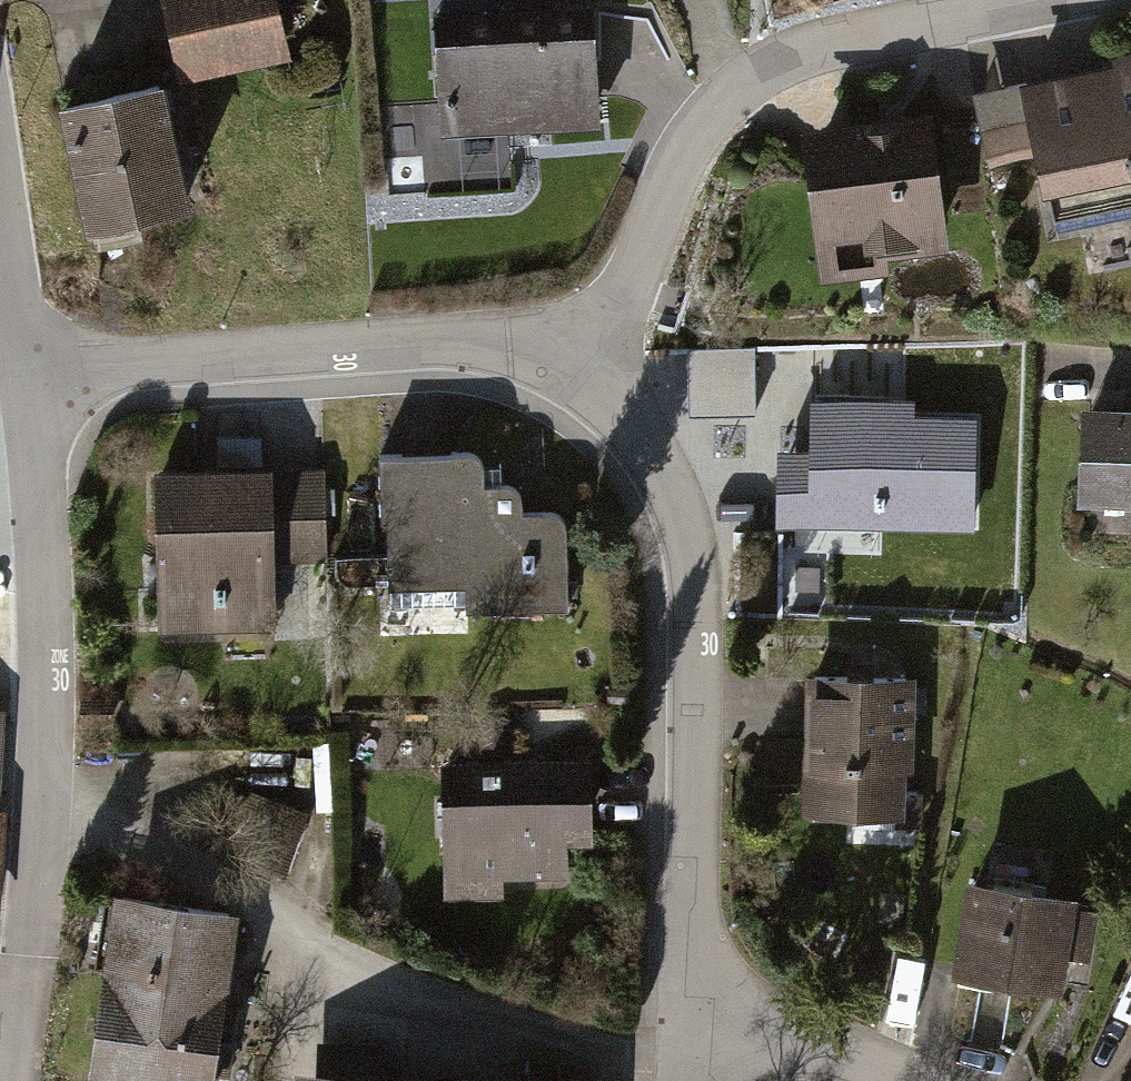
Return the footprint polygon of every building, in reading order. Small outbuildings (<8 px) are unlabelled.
[(183,80),(282,61),(270,0),(168,0),(183,80)] [(443,137),(603,129),(597,12),(437,20),(443,137)] [(1033,70),(1062,194),(1130,178),(1130,47),(1033,70)] [(165,91),(66,111),(93,239),(192,218),(165,91)] [(947,255),(931,118),(802,133),(818,270),(947,255)] [(762,409),(762,342),(695,342),(696,410),(762,409)] [(1084,398),(1079,497),(1130,500),(1130,400),(1084,398)] [(977,526),(977,420),(821,420),(821,458),(784,458),(784,525),(977,526)] [(560,609),(560,520),(524,521),(524,492),(486,492),(485,459),(381,460),(382,586),(470,585),(470,609),(560,609)] [(324,476),(160,477),(161,633),(277,632),(277,566),(324,566),(324,476)] [(916,678),(806,677),(806,819),(916,819),(916,678)] [(588,846),(586,770),(447,775),(451,887),(567,883),(565,847),(588,846)] [(1074,914),(972,897),(958,980),(1061,997),(1074,914)] [(237,921),(115,900),(84,1080),(209,1080),(237,921)] [(326,1037),(325,1065),(386,1066),(386,1038),(326,1037)]
